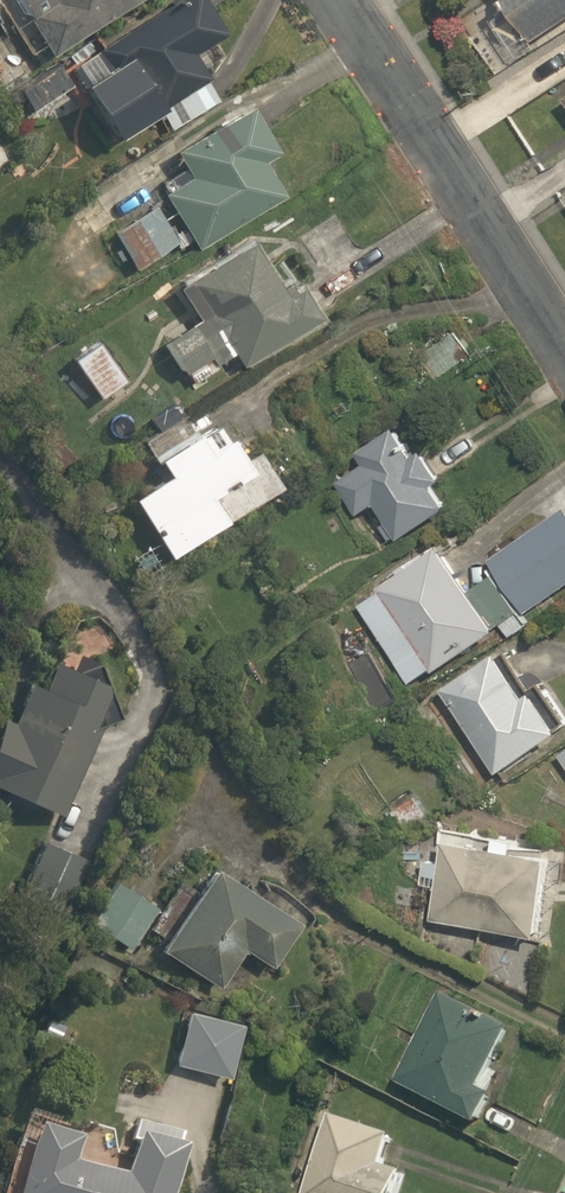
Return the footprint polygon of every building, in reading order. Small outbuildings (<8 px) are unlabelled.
[(32,63),(132,0),(0,0),(0,12),(32,63)] [(71,72),(122,147),(163,119),(173,133),(216,103),(202,83),(211,77),(193,50),(224,29),(205,0),(175,0),(71,72)] [(528,35),(564,14),(564,0),(507,0),(528,35)] [(204,246),(289,189),(266,156),(284,145),(255,101),(175,155),(193,182),(171,197),(204,246)] [(160,201),(113,227),(137,269),(184,243),(160,201)] [(319,321),(259,229),(183,279),(206,314),(164,341),(195,388),(243,357),(249,366),(319,321)] [(103,337),(72,360),(104,403),(135,380),(103,337)] [(169,479),(136,498),(171,555),(283,487),(253,438),(238,447),(221,419),(204,429),(194,412),(146,442),(169,479)] [(371,462),(337,484),(357,515),(371,506),(394,543),(450,507),(436,484),(449,475),(428,443),(414,452),(396,423),(361,446),(371,462)] [(360,601),(417,681),(564,591),(564,518),(495,560),(502,571),(482,584),(456,542),(360,601)] [(446,688),(497,772),(564,730),(564,719),(544,685),(537,689),(511,647),(446,688)] [(60,813),(100,722),(108,726),(120,701),(112,697),(115,690),(61,666),(51,688),(29,678),(0,743),(0,756),(4,758),(0,768),(0,786),(60,813)] [(506,849),(447,845),(446,859),(427,857),(425,885),(440,887),(437,918),(553,927),(559,853),(522,850),(523,834),(507,832),(506,849)] [(89,857),(40,833),(0,914),(0,922),(46,945),(89,857)] [(306,919),(218,865),(160,960),(217,995),(245,949),(276,968),(306,919)] [(160,903),(120,877),(87,927),(126,953),(160,903)] [(533,1035),(441,988),(397,1073),(489,1120),(533,1035)] [(187,1013),(174,1066),(226,1080),(240,1027),(187,1013)] [(326,1115),(299,1192),(422,1192),(427,1179),(397,1168),(406,1144),(326,1115)] [(42,1122),(24,1192),(176,1192),(190,1134),(135,1120),(120,1180),(77,1170),(86,1133),(42,1122)]
